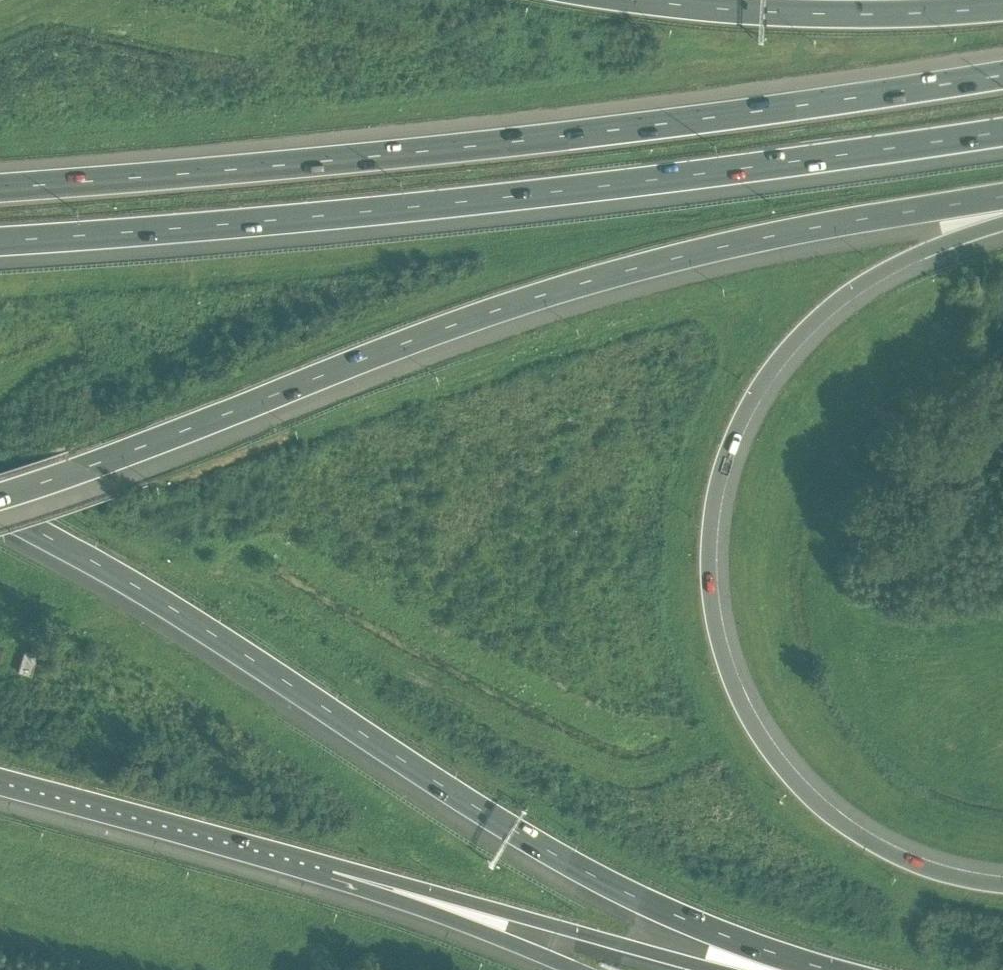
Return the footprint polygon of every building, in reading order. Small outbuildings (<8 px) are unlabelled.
[(19,671),(31,674),(37,655),(25,651),(19,671)]
